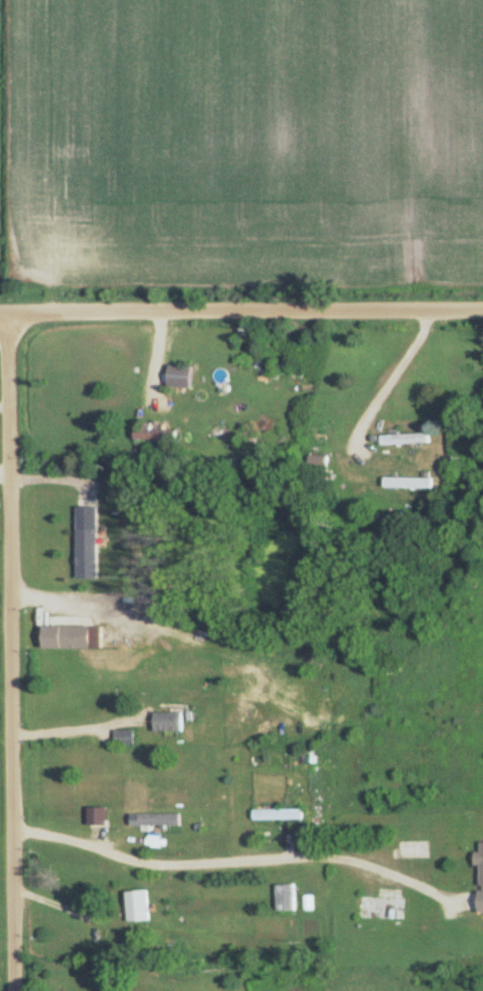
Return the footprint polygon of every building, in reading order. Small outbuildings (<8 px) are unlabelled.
[(170,389),(194,389),(195,368),(170,368),(170,389)] [(139,442),(176,442),(176,432),(154,432),(154,426),(139,426),(139,442)] [(381,446),(428,446),(428,436),(381,436),(381,446)] [(383,490),(431,490),(431,480),(383,480),(383,490)] [(184,713),(156,713),(156,733),(184,733),(184,713)] [(115,746),(134,746),(134,732),(115,732),(115,746)] [(321,750),(312,750),(312,755),(302,755),(302,764),(321,764),(321,750)] [(304,812),(255,812),(255,821),(304,821),(304,812)] [(183,815),(134,815),(134,827),(183,827),(183,815)] [(430,861),(430,842),(403,842),(403,861),(430,861)] [(129,893),(129,923),(150,923),(150,893),(129,893)] [(406,898),(359,898),(359,920),(406,920),(406,898)]
